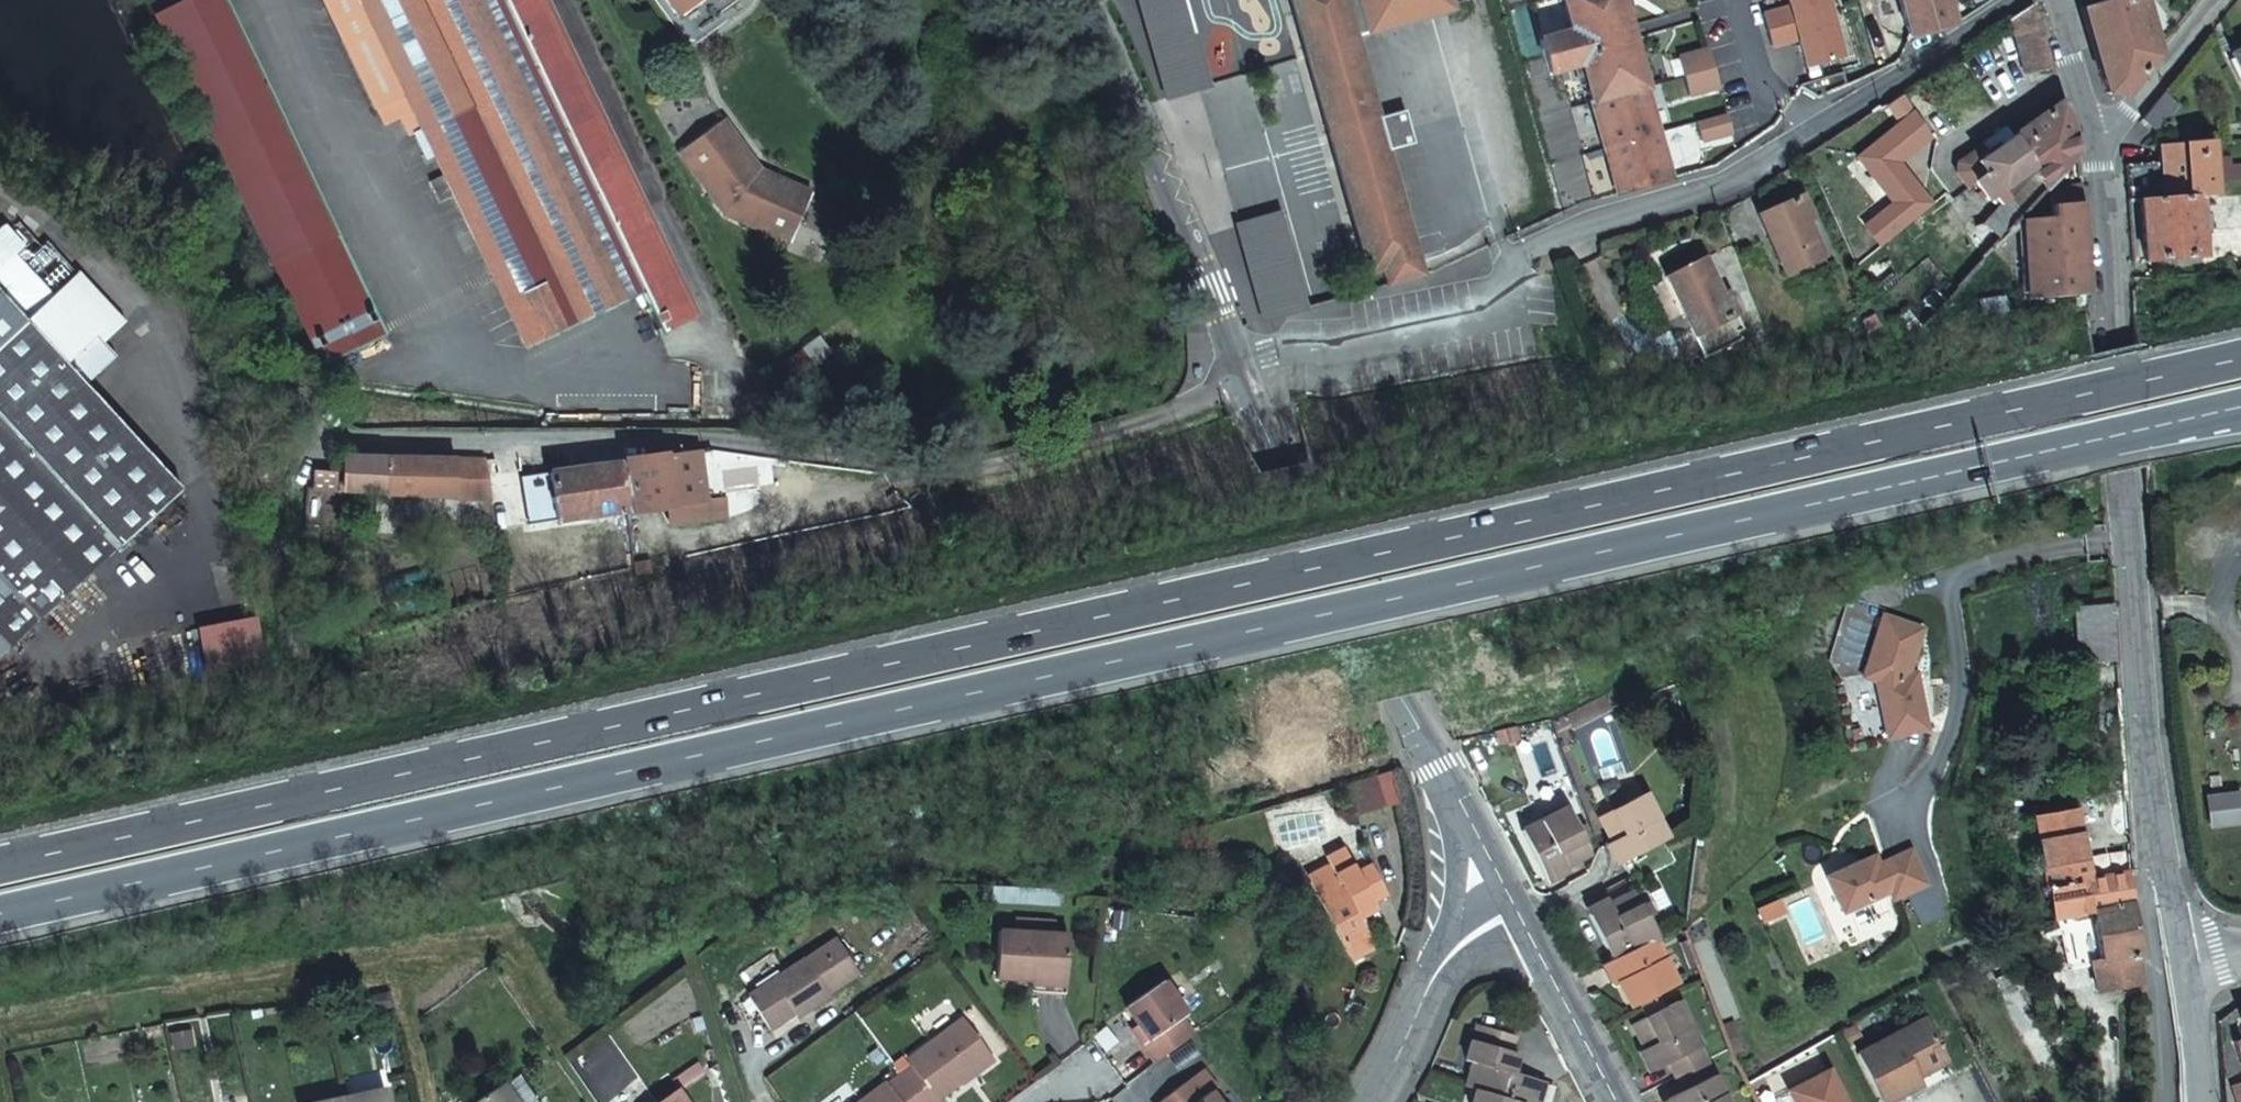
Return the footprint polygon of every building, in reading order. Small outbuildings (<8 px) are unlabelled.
[(386,331),(228,0),(187,0),(150,17),(317,364),(386,331)] [(330,35),(360,104),(362,103),(371,123),(385,116),(393,133),(408,126),(421,153),(430,172),(413,179),(422,200),(440,192),(452,226),(505,347),(617,298),(635,340),(675,323),(664,297),(647,258),(596,142),(534,0),(314,0),(330,35)] [(670,19),(696,0),(656,0),(670,19)] [(1136,0),(1162,98),(1204,87),(1181,0),(1136,0)] [(1422,277),(1387,153),(1413,146),(1403,111),(1378,118),(1355,38),(1455,11),(1452,0),(1292,0),(1369,274),(1381,271),(1386,287),(1422,277)] [(1571,35),(1540,43),(1549,78),(1580,69),(1615,194),(1669,179),(1639,72),(1619,0),(1562,0),(1571,35)] [(1789,8),(1762,16),(1767,32),(1831,14),(1827,0),(1787,0),(1789,8)] [(1946,0),(1899,0),(1910,40),(1953,27),(1946,0)] [(2079,8),(2103,94),(2120,92),(2151,54),(2136,0),(2107,0),(2079,8)] [(2052,68),(2034,6),(2014,19),(2027,74),(2052,68)] [(1831,14),(1767,32),(1771,48),(1798,40),(1806,69),(1843,59),(1831,14)] [(2231,53),(2240,74),(2240,48),(2231,53)] [(1677,59),(1688,96),(1718,88),(1708,51),(1677,59)] [(2164,92),(2142,120),(2156,131),(2178,104),(2164,92)] [(2077,153),(2062,102),(2013,136),(2006,125),(1980,143),(1982,147),(1958,164),(1958,174),(1969,189),(1977,184),(1987,199),(1994,195),(2000,203),(2026,181),(2034,170),(2045,189),(2077,153)] [(1695,122),(1700,141),(1731,133),(1725,113),(1695,122)] [(749,181),(725,148),(729,145),(715,125),(669,158),(689,187),(690,187),(690,188),(695,185),(716,216),(749,232),(747,236),(779,251),(802,201),(765,184),(763,188),(749,181)] [(2217,196),(2210,141),(2169,145),(2170,156),(2157,157),(2158,162),(2126,166),(2130,199),(2142,199),(2199,197),(2217,196)] [(1926,262),(1953,232),(1939,212),(1915,182),(1873,233),(1904,260),(1912,249),(1926,262)] [(2082,217),(2080,185),(2058,186),(2049,194),(2051,220),(2023,223),(2028,298),(2030,297),(2088,293),(2082,217)] [(1802,195),(1759,215),(1785,273),(1823,256),(1804,214),(1809,211),(1802,195)] [(2205,257),(2199,197),(2142,199),(2148,262),(2205,257)] [(124,543),(162,510),(179,495),(130,440),(80,384),(113,355),(100,338),(121,320),(74,266),(57,278),(0,213),(0,653),(124,543)] [(1278,215),(1236,226),(1261,322),(1304,311),(1278,215)] [(1668,276),(1694,334),(1704,357),(1745,340),(1736,317),(1728,299),(1723,301),(1706,261),(1668,276)] [(819,338),(802,349),(817,371),(820,370),(834,360),(819,338)] [(802,349),(785,360),(800,383),(817,371),(802,349)] [(834,360),(820,370),(838,398),(853,388),(834,360)] [(497,533),(492,496),(488,465),(487,457),(420,455),(420,450),(414,450),(413,456),(349,454),(348,469),(315,468),(315,477),(308,478),(307,493),(382,494),(381,531),(497,533)] [(664,457),(671,504),(673,520),(724,514),(722,499),(706,500),(699,452),(664,457)] [(671,504),(664,457),(620,463),(628,510),(671,504)] [(530,524),(628,510),(620,463),(593,467),(592,463),(585,463),(586,468),(522,477),(530,524)] [(2084,612),(2088,663),(2118,660),(2114,609),(2084,612)] [(1906,675),(1922,630),(1883,616),(1861,679),(1874,683),(1881,724),(1923,715),(1915,674),(1906,675)] [(1602,692),(1586,700),(1593,715),(1609,707),(1602,692)] [(1563,711),(1570,726),(1593,715),(1586,700),(1563,711)] [(1923,715),(1881,724),(1885,740),(1926,732),(1923,715)] [(1516,725),(1497,729),(1500,748),(1520,743),(1516,725)] [(1374,775),(1344,785),(1354,818),(1384,809),(1374,775)] [(1621,860),(1666,836),(1643,791),(1598,814),(1611,841),(1621,860)] [(2235,797),(2222,798),(2204,799),(2206,826),(2224,825),(2237,824),(2235,797)] [(1544,876),(1580,857),(1589,853),(1565,807),(1520,831),(1544,876)] [(2037,820),(2053,926),(2082,921),(2082,917),(2093,915),(2134,908),(2128,876),(2127,873),(2087,880),(2077,812),(2037,820)] [(1823,879),(1839,915),(1886,894),(1889,902),(1902,896),(1924,887),(1909,852),(1876,866),(1872,858),(1823,879)] [(1390,892),(1375,861),(1359,869),(1356,862),(1338,871),(1341,878),(1317,890),(1349,954),(1373,942),(1365,925),(1382,918),(1374,900),(1390,892)] [(1924,887),(1902,896),(1915,927),(1940,916),(1927,885),(1924,887)] [(1652,938),(1657,935),(1633,891),(1589,914),(1612,959),(1652,938)] [(1755,911),(1760,923),(1781,914),(1775,902),(1755,911)] [(2137,929),(2134,908),(2093,915),(2101,964),(2093,965),(2100,997),(2142,989),(2141,971),(2137,929)] [(1055,923),(985,920),(983,965),(1022,967),(1021,978),(1053,979),(1055,923)] [(795,951),(738,991),(760,1023),(785,1005),(788,1010),(819,988),(847,967),(823,932),(795,951)] [(1612,959),(1608,961),(1631,1005),(1676,982),(1652,938),(1612,959)] [(1147,1047),(1184,1021),(1170,1002),(1176,998),(1152,966),(1115,994),(1139,1025),(1133,1029),(1147,1047)] [(1678,1076),(1707,1060),(1675,1000),(1632,1023),(1656,1068),(1669,1061),(1678,1076)] [(918,1101),(921,1101),(933,1092),(929,1087),(955,1067),(953,1064),(981,1044),(953,1008),(898,1050),(904,1058),(891,1067),(918,1101)] [(1917,1081),(1912,1073),(1943,1056),(1922,1021),(1856,1058),(1881,1101),(1895,1101),(1920,1088),(1917,1081)] [(1466,1087),(1477,1090),(1511,1101),(1515,1101),(1535,1101),(1541,1081),(1513,1072),(1519,1052),(1510,1050),(1515,1035),(1484,1025),(1480,1042),(1472,1039),(1465,1063),(1473,1065),(1466,1087)] [(2232,1041),(2240,1069),(2240,1038),(2232,1041)] [(1202,1076),(1209,1071),(1194,1054),(1183,1062),(1146,1091),(1155,1101),(1222,1101),(1202,1076)] [(1912,1073),(1917,1081),(1948,1064),(1943,1056),(1912,1073)] [(1707,1060),(1678,1076),(1685,1090),(1669,1098),(1671,1101),(1729,1101),(1707,1060)] [(891,1067),(878,1076),(876,1074),(839,1101),(918,1101),(891,1067)] [(1792,1101),(1843,1101),(1825,1072),(1787,1093),(1792,1101)] [(488,1075),(451,1101),(507,1101),(488,1075)] [(332,1101),(377,1101),(372,1081),(329,1090),(332,1101)] [(671,1085),(647,1101),(683,1101),(671,1085)] [(329,1090),(286,1100),(286,1101),(332,1101),(329,1090)] [(1511,1101),(1477,1090),(1473,1101),(1515,1101),(1511,1101)]
